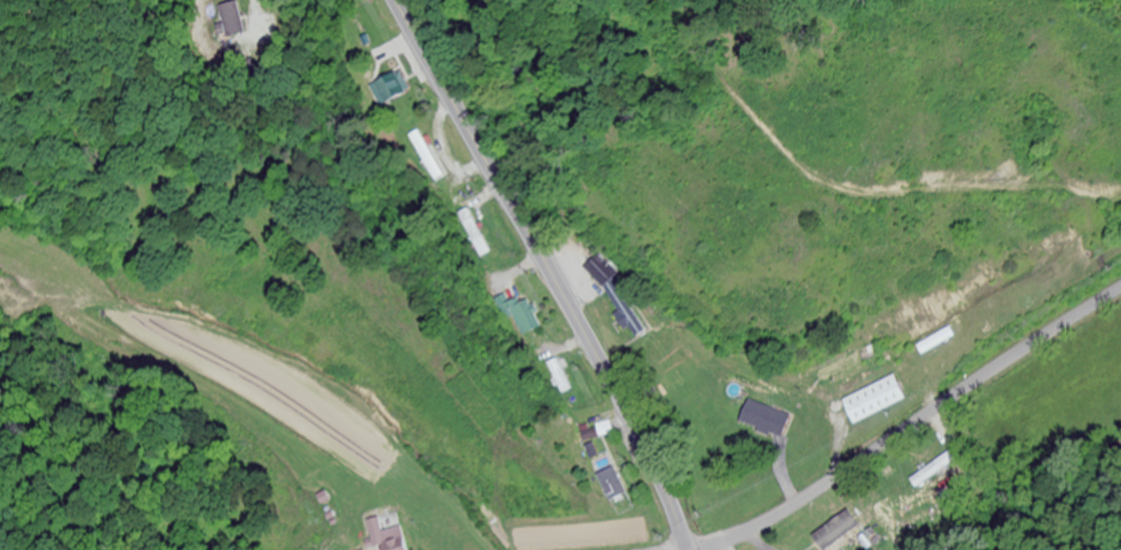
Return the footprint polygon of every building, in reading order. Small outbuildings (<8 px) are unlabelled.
[(224,40),(248,40),(248,5),(224,5),(224,40)] [(408,97),(399,74),(372,84),(380,107),(408,97)] [(410,136),(437,181),(445,176),(418,131),(410,136)] [(460,214),(482,259),(492,254),(470,209),(460,214)] [(640,334),(615,270),(607,272),(603,262),(580,270),(592,300),(607,295),(624,340),(640,334)] [(502,299),(522,339),(541,329),(525,298),(512,305),(507,296),(502,299)] [(549,365),(563,396),(573,391),(558,360),(549,365)] [(854,425),(906,402),(895,377),(843,401),(854,425)] [(789,414),(745,403),(739,427),(783,438),(789,414)] [(577,431),(581,446),(601,441),(597,426),(577,431)] [(598,477),(610,504),(628,496),(616,469),(598,477)] [(383,532),(380,519),(364,523),(371,549),(373,549),(384,547),(384,549),(408,549),(402,528),(383,532)] [(853,519),(815,547),(817,549),(840,549),(844,547),(840,542),(859,528),(853,519)]
